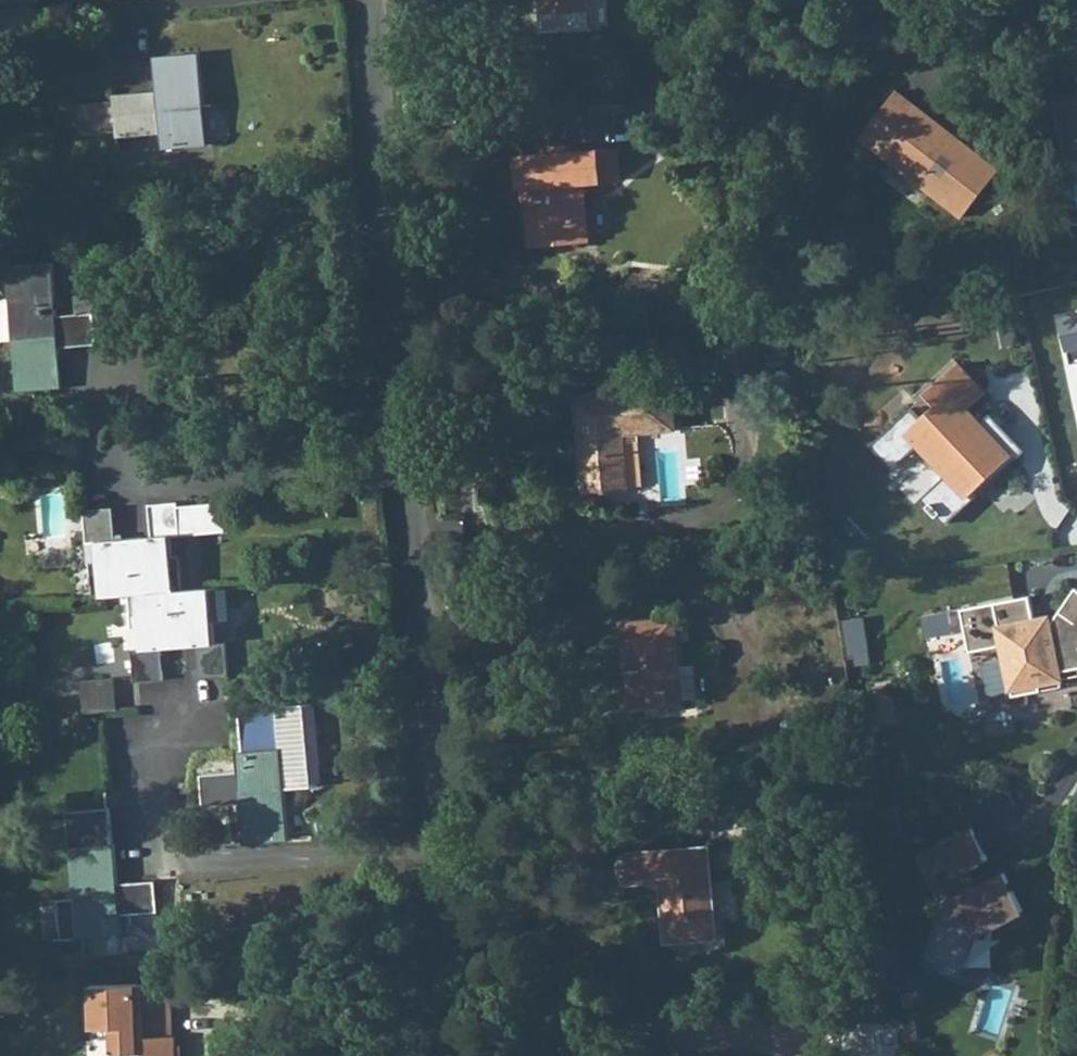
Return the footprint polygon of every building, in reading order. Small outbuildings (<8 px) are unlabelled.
[(537,12),(585,9),(584,0),(536,0),(537,12)] [(537,12),(538,29),(602,25),(601,0),(584,0),(585,9),(537,12)] [(162,94),(86,99),(88,120),(89,137),(166,131),(168,158),(213,155),(205,58),(160,61),(162,94)] [(858,136),(959,217),(996,172),(966,147),(962,151),(951,143),(955,138),(895,90),(858,136)] [(966,147),(955,138),(951,143),(962,151),(966,147)] [(516,156),(518,187),(525,186),(526,203),(528,230),(553,228),(555,243),(582,241),(578,181),(584,181),(598,180),(596,150),(516,156)] [(584,181),(578,181),(582,241),(589,240),(584,181)] [(525,186),(518,187),(519,203),(526,203),(525,186)] [(553,228),(528,230),(529,244),(555,243),(553,228)] [(0,306),(0,343),(14,342),(19,395),(69,390),(66,350),(101,348),(99,318),(63,320),(62,299),(0,306)] [(1059,315),(1076,403),(1076,311),(1059,315)] [(920,495),(943,521),(969,497),(967,494),(985,477),(988,480),(998,472),(995,469),(1021,445),(991,412),(982,420),(969,405),(986,389),(961,361),(928,389),(940,401),(924,416),(912,403),(871,440),(892,464),(919,441),(946,472),(920,495)] [(573,394),(583,492),(600,491),(601,493),(608,492),(608,490),(625,489),(621,434),(674,430),(670,386),(573,394)] [(232,529),(229,500),(185,504),(184,499),(155,501),(156,520),(139,522),(147,602),(179,598),(187,598),(183,554),(178,554),(176,534),(232,529)] [(118,506),(88,508),(92,553),(104,552),(109,604),(131,603),(147,602),(139,522),(120,524),(118,506)] [(1074,587),(1050,620),(1042,631),(1033,625),(1032,619),(1028,594),(959,606),(966,649),(1000,643),(1009,694),(1037,690),(1036,682),(1057,678),(1056,671),(1076,667),(1076,589),(1074,587)] [(187,598),(179,598),(184,652),(201,650),(204,682),(233,680),(231,646),(219,648),(218,630),(234,628),(232,594),(187,598)] [(147,602),(131,603),(134,635),(144,635),(146,654),(136,654),(140,688),(168,686),(166,652),(184,652),(179,598),(147,602)] [(869,617),(849,618),(851,652),(870,651),(869,617)] [(673,621),(622,625),(625,659),(625,660),(629,661),(629,669),(625,670),(625,673),(632,672),(635,708),(638,708),(638,705),(680,702),(673,621)] [(632,672),(625,673),(625,674),(628,708),(635,708),(632,672)] [(85,702),(87,734),(100,733),(117,731),(115,700),(85,702)] [(241,756),(236,756),(237,773),(207,776),(210,808),(240,805),(243,847),(291,844),(286,791),(324,788),(318,707),(281,711),(281,716),(238,719),(241,756)] [(901,805),(878,809),(882,838),(906,834),(901,805)] [(119,885),(117,848),(113,844),(110,812),(70,816),(76,888),(60,889),(63,928),(79,926),(83,961),(124,957),(122,920),(159,916),(156,883),(119,885)] [(1020,911),(999,869),(968,884),(959,867),(982,855),(967,824),(928,843),(938,864),(921,872),(935,901),(916,958),(952,970),(965,933),(988,921),(990,926),(1020,911)] [(938,864),(928,843),(911,851),(921,872),(938,864)] [(626,852),(620,862),(620,873),(627,881),(660,879),(665,941),(714,937),(708,847),(626,852)] [(137,999),(137,992),(92,992),(93,1034),(112,1034),(113,1055),(114,1055),(176,1055),(176,1053),(176,1044),(173,1044),(172,998),(145,999),(137,999)] [(839,1023),(843,1055),(882,1055),(878,1005),(845,1008),(846,1023),(839,1023)]
